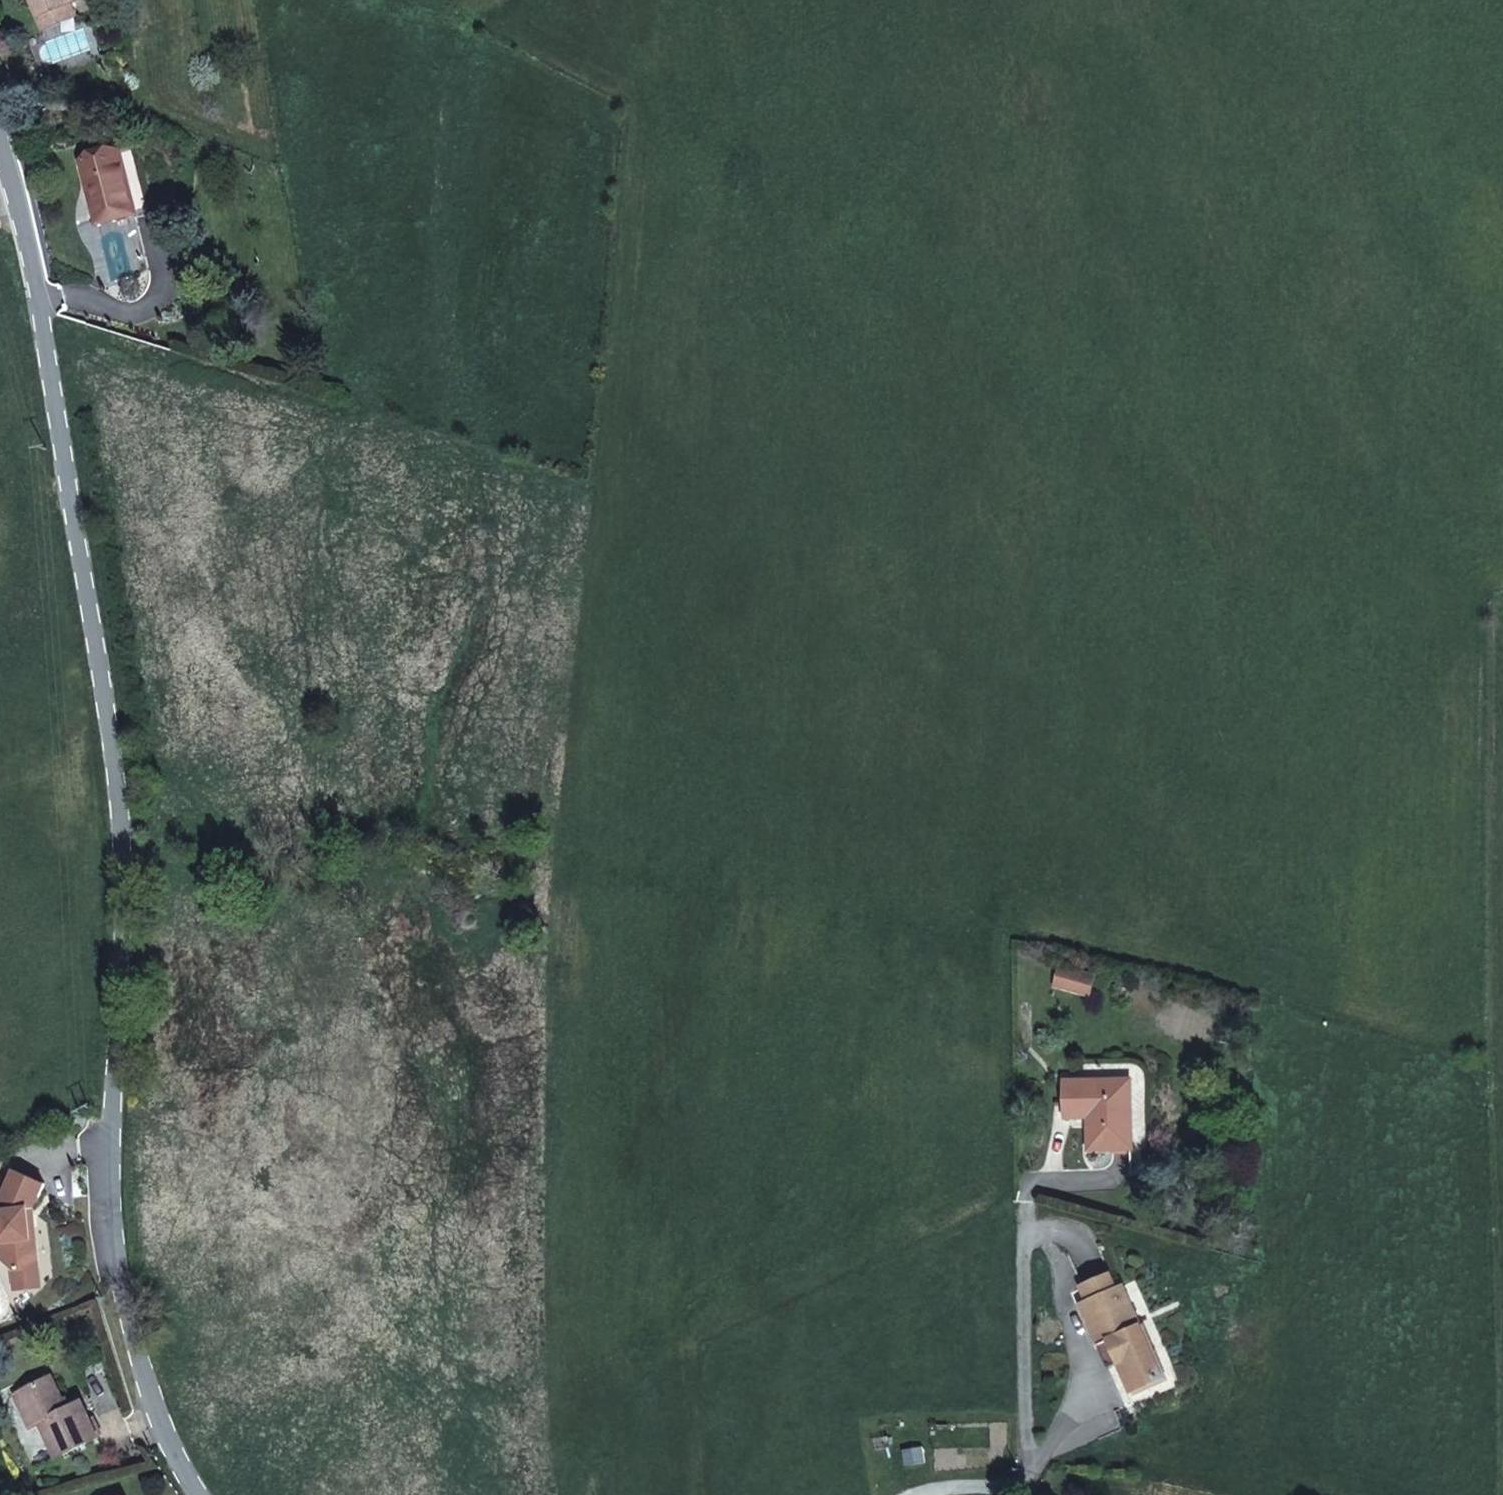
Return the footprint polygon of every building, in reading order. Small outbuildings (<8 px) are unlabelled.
[(40,24),(58,17),(56,10),(72,4),(82,0),(31,0),(40,24)] [(43,31),(78,18),(72,4),(56,10),(58,17),(40,24),(43,31)] [(96,59),(93,49),(77,54),(80,65),(96,59)] [(99,222),(149,209),(134,149),(84,162),(92,192),(99,222)] [(1089,1151),(1133,1150),(1132,1080),(1064,1080),(1064,1101),(1087,1101),(1088,1116),(1089,1151)] [(1065,1116),(1088,1116),(1087,1101),(1064,1101),(1065,1116)] [(40,1183),(10,1171),(0,1195),(0,1263),(11,1272),(37,1269),(35,1253),(34,1238),(29,1239),(25,1210),(30,1209),(40,1183)] [(1079,1303),(1097,1345),(1108,1340),(1118,1363),(1125,1378),(1132,1394),(1165,1379),(1123,1285),(1118,1287),(1111,1272),(1079,1285),(1086,1300),(1079,1303)] [(1108,1367),(1118,1363),(1108,1340),(1097,1345),(1108,1367)] [(52,1377),(15,1394),(32,1430),(40,1426),(57,1460),(101,1439),(91,1420),(82,1400),(68,1407),(52,1377)]
